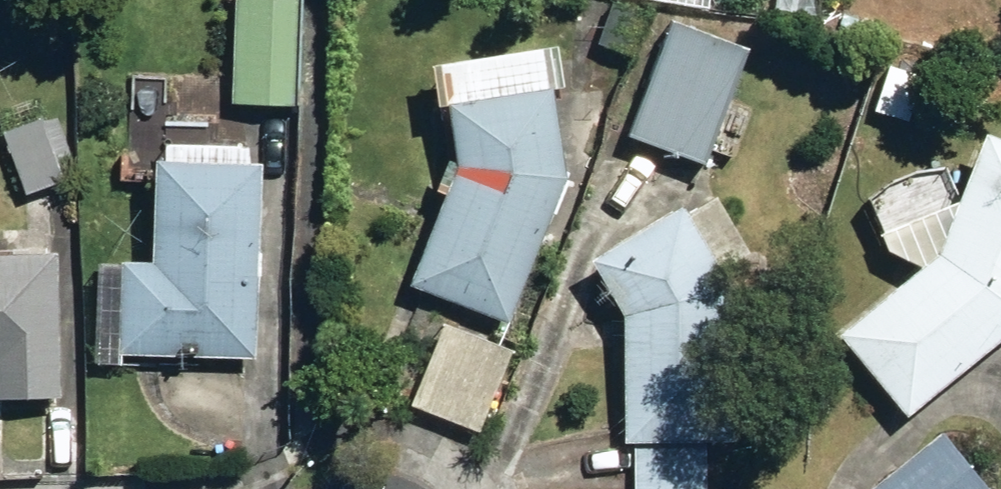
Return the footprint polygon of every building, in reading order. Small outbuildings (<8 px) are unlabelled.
[(224,107),(286,109),(289,0),(227,0),(224,107)] [(640,15),(607,4),(591,50),(625,61),(640,15)] [(742,55),(663,26),(620,139),(699,169),(742,55)] [(433,114),(443,172),(399,292),(500,328),(552,187),(536,96),(552,93),(544,51),(416,73),(424,115),(433,114)] [(0,133),(0,158),(19,204),(67,184),(39,117),(0,133)] [(952,180),(947,177),(942,174),(937,172),(932,171),(926,170),(921,170),(915,170),(910,171),(904,172),(899,174),(894,177),(890,180),(885,183),(881,187),(878,191),(874,195),(872,200),(869,205),(868,211),(867,216),(866,222),(866,227),(867,233),(868,238),(869,243),(871,249),(874,253),(877,258),(881,262),(885,266),(889,270),(894,272),(899,275),(904,277),(909,279),(831,342),(897,425),(1000,341),(1000,153),(971,142),(952,180)] [(248,365),(246,171),(141,171),(142,267),(111,267),(111,366),(248,365)] [(718,291),(709,277),(739,257),(703,201),(672,220),(668,213),(579,270),(612,322),(616,453),(629,452),(630,488),(701,488),(700,450),(722,450),(718,291)] [(0,261),(0,405),(46,405),(44,260),(0,261)] [(474,436),(506,355),(435,328),(404,409),(474,436)] [(935,438),(871,488),(977,488),(935,438)]
